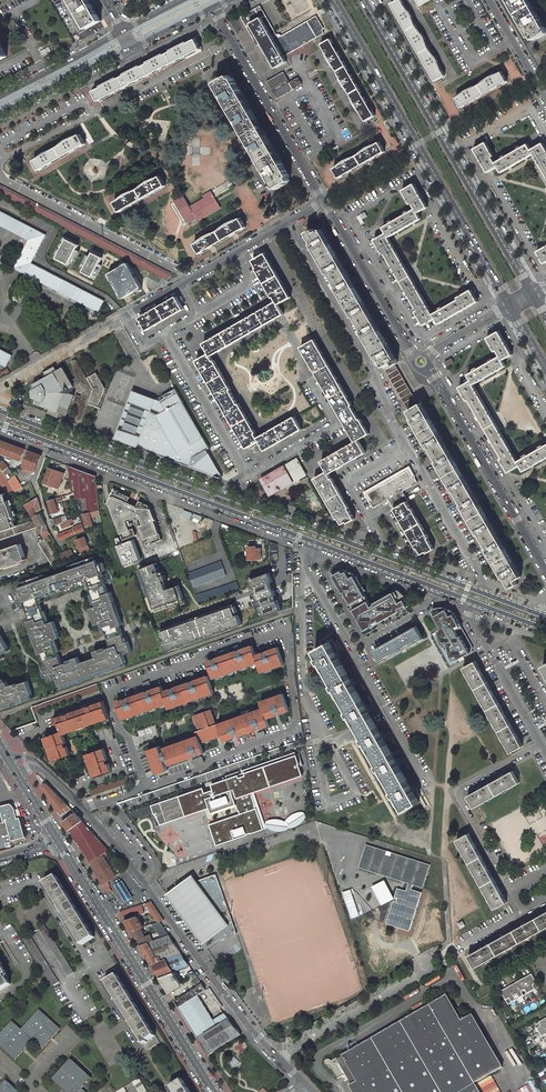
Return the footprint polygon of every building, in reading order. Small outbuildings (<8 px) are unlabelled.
[(87,29),(101,21),(89,0),(71,0),(87,29)] [(401,0),(398,0),(391,4),(407,31),(416,26),(401,0)] [(530,38),(532,37),(534,40),(545,33),(545,28),(530,0),(509,0),(530,38)] [(240,17),(249,31),(253,29),(250,24),(261,18),(267,28),(272,25),(260,5),(240,17)] [(262,43),(264,48),(275,42),(261,18),(250,24),(253,29),(256,33),(257,36),(262,43)] [(279,39),(275,42),(284,56),(324,33),(316,18),(279,39)] [(272,25),(267,28),(275,42),(279,39),(278,37),(272,25)] [(429,48),(416,26),(407,31),(420,54),(429,48)] [(253,29),(249,31),(257,46),(262,43),(257,36),(255,38),(253,35),(256,33),(253,29)] [(186,43),(93,90),(98,101),(201,49),(195,38),(186,43)] [(347,66),(331,39),(321,44),(337,72),(347,66)] [(284,56),(275,42),(264,48),(276,68),(287,62),(284,56)] [(445,76),(429,48),(420,54),(435,81),(445,76)] [(360,89),(347,66),(337,72),(350,94),(360,89)] [(277,99),(294,89),(302,84),(298,77),(290,82),(283,71),(266,81),(277,99)] [(508,81),(502,72),(479,85),(484,95),(508,81)] [(230,75),(216,83),(242,128),(243,127),(252,143),(251,144),(273,183),(271,184),(273,187),(275,186),(276,189),(291,180),(230,75)] [(484,95),(479,85),(456,98),(461,108),(484,95)] [(375,116),(360,89),(350,94),(366,121),(375,116)] [(60,146),(57,148),(62,157),(85,144),(80,134),(76,136),(67,140),(60,145),(60,146)] [(385,152),(380,142),(357,155),(362,165),(385,152)] [(495,155),(486,142),(474,149),(488,173),(498,167),(496,162),(492,156),(495,155)] [(543,143),(531,149),(534,154),(537,160),(539,163),(545,173),(545,175),(545,148),(543,143)] [(531,149),(528,144),(522,147),(521,146),(517,148),(518,150),(506,157),(505,155),(501,157),(502,159),(496,162),(498,167),(502,173),(508,169),(511,167),(524,160),(527,158),(534,154),(531,149)] [(37,159),(34,161),(39,170),(62,157),(57,148),(53,149),(45,153),(37,158),(37,159)] [(362,165),(357,155),(333,168),(339,178),(362,165)] [(160,176),(137,189),(142,199),(166,185),(160,176)] [(428,207),(414,183),(402,190),(410,204),(412,203),(415,209),(418,213),(428,207)] [(60,225),(162,277),(168,280),(171,273),(0,184),(0,193),(60,225)] [(137,189),(114,202),(120,212),(142,199),(137,189)] [(184,196),(175,201),(187,223),(196,218),(197,221),(220,208),(217,202),(212,194),(205,198),(190,207),(184,196)] [(418,213),(415,209),(409,212),(408,211),(404,213),(405,214),(393,221),(392,220),(388,222),(389,223),(383,227),(386,233),(388,237),(396,233),(398,232),(411,224),(414,222),(421,219),(419,215),(418,213)] [(16,233),(22,222),(0,211),(0,225),(16,233)] [(240,218),(217,231),(223,241),(246,227),(240,218)] [(22,222),(16,233),(29,240),(14,268),(99,312),(105,301),(31,263),(46,235),(22,222)] [(333,251),(321,229),(316,232),(314,229),(307,233),(322,259),(333,251)] [(217,231),(194,244),(200,254),(223,241),(217,231)] [(388,237),(386,233),(374,240),(382,254),(384,253),(393,268),(392,269),(394,273),(395,272),(401,281),(411,276),(407,269),(405,265),(404,263),(394,247),(392,244),(388,237)] [(64,237),(54,257),(69,264),(71,262),(77,249),(79,245),(64,237)] [(537,252),(544,263),(545,262),(545,246),(537,252)] [(77,249),(71,262),(74,263),(80,251),(77,249)] [(346,273),(333,251),(322,259),(334,280),(346,273)] [(102,258),(92,252),(90,256),(84,269),(83,272),(93,277),(102,258)] [(291,298),(265,254),(253,260),(277,301),(279,304),(291,298)] [(84,269),(90,256),(87,255),(81,267),(84,269)] [(128,264),(110,274),(123,298),(142,287),(128,264)] [(358,295),(346,273),(334,280),(347,302),(358,295)] [(415,283),(411,276),(401,281),(406,291),(405,292),(407,295),(408,295),(417,310),(415,311),(424,325),(435,318),(433,314),(429,308),(428,305),(418,288),(417,286),(415,283)] [(169,281),(168,280),(162,277),(159,283),(160,286),(169,281)] [(473,292),(471,289),(457,298),(458,299),(442,308),(442,307),(438,309),(439,310),(433,314),(435,318),(439,324),(478,301),(473,292)] [(371,316),(358,295),(347,302),(359,323),(371,316)] [(185,310),(177,296),(140,317),(148,332),(185,310)] [(279,304),(277,301),(240,322),(247,334),(284,313),(279,304)] [(383,338),(371,316),(359,323),(372,345),(383,338)] [(247,334),(240,322),(204,343),(210,353),(211,355),(247,334)] [(499,331),(487,338),(495,351),(497,350),(500,356),(503,360),(513,354),(499,331)] [(396,360),(383,338),(372,345),(386,370),(395,365),(398,363),(396,360)] [(344,391),(314,340),(301,347),(331,398),(344,391)] [(6,366),(12,355),(6,352),(0,349),(0,363),(6,366)] [(211,355),(210,353),(198,360),(223,404),(235,397),(211,355)] [(503,360),(500,356),(494,359),(493,358),(489,360),(490,361),(478,369),(477,367),(473,369),(474,371),(468,374),(471,380),(474,385),(480,381),(483,379),(497,372),(499,370),(506,366),(504,362),(503,360)] [(445,363),(447,367),(455,363),(453,358),(445,363)] [(91,390),(91,388),(92,387),(76,359),(72,362),(77,377),(72,380),(73,381),(74,381),(76,384),(75,384),(76,386),(81,383),(84,389),(81,396),(77,394),(76,396),(77,396),(76,399),(75,399),(74,400),(79,402),(77,419),(81,421),(87,405),(93,391),(91,390)] [(395,365),(386,370),(408,407),(417,402),(395,365)] [(67,415),(73,398),(75,399),(76,399),(77,396),(76,396),(75,395),(75,394),(74,386),(73,385),(75,384),(76,384),(74,381),(73,381),(72,382),(63,367),(57,370),(55,366),(45,372),(47,376),(33,385),(36,389),(33,390),(33,398),(37,398),(34,403),(45,407),(50,409),(48,413),(59,417),(61,413),(67,415)] [(105,388),(96,372),(87,378),(93,387),(92,387),(91,388),(91,390),(93,391),(89,401),(99,404),(103,394),(105,388)] [(474,385),(471,380),(459,387),(467,401),(469,400),(478,416),(477,416),(479,420),(480,419),(486,429),(496,423),(492,415),(490,413),(489,410),(479,394),(478,391),(474,385)] [(115,439),(138,447),(156,399),(133,391),(115,439)] [(183,401),(177,391),(161,401),(166,410),(183,401)] [(369,434),(344,391),(331,398),(356,442),(359,440),(368,435),(369,434)] [(258,438),(235,397),(223,404),(248,448),(260,441),(258,438)] [(156,399),(138,447),(190,467),(194,457),(188,448),(179,453),(172,442),(167,445),(158,430),(164,427),(157,416),(166,410),(161,401),(156,399)] [(422,403),(420,400),(417,402),(408,407),(422,432),(434,425),(421,403),(422,403)] [(204,438),(183,401),(166,410),(157,416),(164,427),(158,430),(167,445),(172,442),(179,453),(188,448),(204,438)] [(302,428),(295,416),(258,438),(260,441),(265,449),(302,428)] [(500,430),(496,423),(486,429),(491,438),(490,439),(492,443),(493,442),(502,457),(500,458),(508,472),(519,467),(520,466),(518,461),(514,455),(512,452),(503,435),(502,433),(500,430)] [(446,447),(434,425),(422,432),(434,454),(446,447)] [(210,448),(204,438),(188,448),(194,457),(210,448)] [(365,451),(359,440),(356,442),(322,461),(328,471),(329,473),(366,452),(365,451)] [(21,462),(25,451),(0,441),(0,454),(21,462)] [(544,446),(543,445),(539,447),(540,448),(528,455),(527,454),(523,456),(524,457),(518,461),(520,466),(524,471),(530,467),(533,466),(545,458),(545,445),(544,446)] [(459,469),(446,447),(434,454),(447,475),(459,469)] [(24,468),(36,472),(42,457),(30,452),(24,468)] [(307,475),(297,458),(285,465),(294,482),(306,475),(307,475)] [(5,462),(0,465),(0,466),(5,474),(10,471),(5,462)] [(294,482),(285,465),(261,479),(270,494),(280,489),(280,490),(294,482)] [(100,510),(96,476),(85,472),(69,466),(71,492),(75,492),(76,499),(87,498),(88,513),(100,510)] [(471,490),(459,469),(447,475),(459,497),(471,490)] [(59,490),(63,478),(55,475),(56,472),(50,470),(45,484),(59,490)] [(329,473),(328,471),(316,478),(343,524),(347,521),(348,523),(355,519),(329,473)] [(412,478),(408,471),(369,494),(373,501),(371,502),(374,508),(389,499),(395,509),(396,509),(407,502),(409,501),(403,491),(418,482),(415,476),(412,478)] [(16,493),(23,489),(16,477),(10,483),(15,492),(16,493)] [(7,494),(15,492),(10,483),(8,480),(1,482),(0,482),(0,496),(7,494)] [(109,502),(123,541),(137,535),(135,528),(130,530),(126,520),(130,519),(132,520),(135,519),(137,516),(140,515),(144,525),(140,526),(147,545),(162,540),(149,505),(139,501),(137,507),(131,505),(127,503),(130,497),(114,490),(109,502)] [(484,512),(471,490),(459,497),(472,519),(484,512)] [(2,531),(14,527),(11,518),(13,517),(8,503),(9,503),(7,494),(2,495),(0,496),(0,526),(2,531)] [(31,509),(36,506),(39,511),(42,510),(39,497),(25,505),(32,518),(35,515),(31,509)] [(48,502),(52,515),(58,513),(57,510),(59,509),(57,504),(56,505),(55,503),(59,502),(58,499),(48,502)] [(435,549),(407,502),(396,509),(422,554),(426,551),(428,553),(435,549)] [(100,512),(83,516),(85,528),(92,526),(91,522),(94,522),(94,518),(101,517),(100,512)] [(496,534),(484,512),(472,519),(484,540),(496,534)] [(43,526),(36,515),(35,515),(32,518),(34,520),(38,527),(45,539),(47,542),(50,540),(47,535),(45,532),(48,531),(46,524),(43,526)] [(64,516),(53,521),(55,528),(61,525),(62,524),(62,523),(66,521),(64,516)] [(38,527),(34,520),(14,527),(2,531),(0,532),(0,540),(38,527)] [(61,525),(63,529),(71,525),(68,520),(66,521),(62,523),(62,524),(61,525)] [(73,530),(75,536),(83,533),(81,527),(76,529),(75,528),(72,529),(73,530)] [(73,530),(58,537),(57,537),(59,543),(75,536),(73,530)] [(509,555),(496,534),(484,540),(497,562),(509,555)] [(73,542),(78,553),(83,552),(81,548),(87,547),(83,538),(73,542)] [(45,539),(39,543),(52,564),(59,562),(57,558),(47,542),(45,539)] [(0,551),(0,568),(26,559),(21,544),(0,551)] [(81,548),(83,552),(78,553),(79,555),(89,552),(87,547),(81,548)] [(255,547),(248,547),(248,559),(260,559),(260,549),(255,549),(255,547)] [(59,562),(69,558),(68,554),(66,552),(62,554),(63,555),(57,558),(59,562)] [(521,577),(509,555),(497,562),(511,588),(518,584),(516,580),(521,577)] [(73,564),(74,568),(92,561),(91,558),(73,564)] [(20,587),(19,587),(20,591),(24,601),(42,595),(84,580),(102,574),(98,564),(97,560),(92,561),(74,568),(46,578),(20,587)] [(141,568),(155,608),(181,599),(177,586),(167,589),(165,584),(167,583),(163,571),(160,572),(157,562),(141,568)] [(226,575),(221,562),(188,574),(193,587),(226,575)] [(101,563),(98,564),(102,574),(105,585),(108,584),(104,571),(101,563)] [(333,574),(333,576),(336,581),(343,593),(344,592),(351,604),(354,609),(359,618),(357,618),(364,631),(373,625),(374,626),(380,623),(380,622),(400,611),(401,611),(410,606),(405,596),(404,595),(400,591),(399,590),(397,590),(396,591),(393,592),(374,603),(375,604),(372,606),(369,601),(366,596),(364,592),(366,590),(362,586),(358,579),(357,577),(356,577),(354,574),(352,573),(345,570),(344,569),(343,569),(336,570),(334,571),(333,573),(333,574)] [(259,606),(263,618),(282,611),(279,604),(278,600),(274,601),(272,596),(276,595),(273,587),(272,587),(271,582),(273,582),(269,572),(250,579),(253,590),(255,589),(256,593),(255,594),(258,602),(261,600),(263,605),(259,606)] [(19,583),(20,587),(46,578),(45,574),(19,583)] [(84,580),(84,583),(88,581),(93,594),(95,601),(103,598),(102,595),(108,593),(105,585),(102,574),(84,580)] [(237,581),(196,595),(198,603),(240,589),(237,581)] [(24,601),(20,591),(18,592),(21,601),(23,607),(26,606),(24,601)] [(103,622),(104,627),(113,624),(114,628),(120,625),(122,624),(111,592),(108,593),(102,595),(103,598),(95,601),(97,606),(93,607),(90,608),(93,617),(95,622),(96,624),(99,623),(103,622)] [(29,616),(31,620),(36,618),(38,621),(46,618),(39,599),(42,598),(43,598),(42,595),(24,601),(26,606),(26,607),(29,616)] [(242,625),(238,615),(236,615),(235,613),(233,606),(162,631),(166,640),(164,641),(167,651),(176,648),(175,646),(179,645),(180,647),(186,645),(185,643),(191,640),(192,643),(200,640),(199,637),(208,634),(209,637),(217,634),(217,631),(223,629),(224,632),(229,629),(229,627),(232,626),(233,628),(242,625)] [(441,628),(437,631),(437,634),(438,637),(439,641),(440,644),(442,647),(449,645),(448,648),(449,651),(449,653),(450,656),(452,660),(458,659),(459,659),(473,651),(472,649),(474,648),(454,613),(453,611),(451,610),(443,607),(442,607),(435,608),(434,609),(433,610),(432,611),(432,612),(432,613),(440,625),(441,628)] [(36,643),(40,654),(42,653),(48,651),(47,647),(55,644),(53,639),(57,638),(60,637),(57,629),(56,624),(54,621),(51,622),(48,623),(46,618),(38,621),(36,618),(31,620),(28,621),(32,632),(36,643)] [(104,627),(111,647),(118,645),(121,653),(123,652),(124,655),(132,652),(128,641),(126,641),(121,630),(120,625),(114,628),(113,624),(104,627)] [(400,636),(391,642),(390,640),(386,642),(387,644),(375,651),(382,663),(388,659),(387,658),(416,642),(417,643),(423,639),(416,627),(404,634),(403,633),(399,635),(400,636)] [(1,660),(4,658),(2,655),(10,651),(8,648),(5,643),(2,637),(0,635),(0,661),(1,660)] [(46,665),(48,669),(45,670),(46,671),(49,681),(55,679),(54,676),(57,675),(59,675),(56,666),(62,664),(55,644),(47,647),(48,651),(42,653),(46,665)] [(256,654),(253,644),(246,647),(230,653),(236,670),(259,662),(256,654)] [(329,644),(315,652),(319,658),(317,659),(320,665),(322,664),(334,685),(332,686),(336,692),(337,691),(349,712),(347,713),(350,718),(352,717),(355,724),(364,739),(362,740),(366,745),(367,744),(379,765),(377,766),(380,771),(381,770),(394,792),(392,793),(395,798),(397,797),(405,811),(419,803),(329,644)] [(60,685),(126,662),(126,660),(124,655),(123,652),(121,653),(118,645),(111,647),(106,649),(107,650),(101,652),(100,649),(94,651),(96,657),(80,663),(78,656),(73,658),(74,661),(68,663),(67,662),(62,664),(56,666),(59,675),(57,675),(58,678),(60,685)] [(260,665),(263,672),(284,665),(285,665),(279,646),(271,649),(264,652),(256,654),(259,662),(260,665)] [(214,678),(236,670),(230,653),(213,659),(208,661),(214,678)] [(126,662),(60,685),(61,688),(94,677),(97,676),(127,665),(126,662)] [(496,699),(496,692),(494,693),(494,694),(483,676),(483,670),(482,671),(481,671),(476,662),(464,669),(512,754),(523,747),(520,740),(519,735),(517,736),(507,718),(507,712),(504,713),(496,699)] [(163,691),(168,703),(169,706),(170,708),(215,693),(209,675),(198,679),(189,682),(178,685),(175,687),(163,691)] [(4,709),(14,705),(20,703),(26,701),(34,698),(32,694),(28,683),(27,681),(19,684),(18,682),(16,683),(9,685),(6,681),(5,678),(2,680),(0,676),(0,710),(4,709)] [(97,684),(32,707),(35,714),(100,691),(97,684)] [(168,703),(163,691),(162,686),(155,688),(118,701),(117,701),(123,719),(124,719),(147,711),(168,703)] [(198,735),(201,743),(212,740),(217,738),(223,736),(225,741),(232,738),(236,737),(254,731),(258,729),(269,725),(267,719),(275,716),(278,715),(289,711),(283,694),(283,695),(262,702),(261,702),(262,704),(264,709),(241,716),(221,723),(218,724),(215,725),(210,710),(194,716),(198,728),(199,728),(200,730),(196,731),(198,735)] [(59,723),(62,731),(45,737),(53,760),(70,754),(63,734),(110,718),(103,701),(53,718),(55,724),(59,723)] [(201,743),(198,735),(164,747),(165,750),(162,752),(159,746),(148,750),(149,751),(152,762),(155,771),(157,774),(168,770),(168,768),(167,764),(169,763),(170,765),(187,759),(204,753),(203,751),(202,746),(201,743)] [(104,748),(87,754),(95,776),(112,770),(104,748)] [(203,786),(150,805),(153,814),(155,813),(159,824),(201,810),(200,808),(203,807),(204,809),(209,807),(211,812),(235,803),(238,810),(239,809),(240,812),(208,823),(216,844),(247,833),(247,832),(250,831),(250,832),(263,827),(256,806),(255,806),(254,804),(255,804),(251,793),(248,784),(252,783),(252,784),(257,783),(258,786),(301,771),(297,759),(294,750),(241,769),(242,771),(240,772),(239,770),(225,774),(228,783),(205,791),(203,786)] [(192,760),(192,761),(193,764),(194,764),(196,767),(203,764),(204,763),(204,762),(204,761),(202,756),(193,760),(192,760)] [(477,790),(468,796),(474,807),(519,782),(513,771),(503,776),(502,774),(498,776),(499,778),(481,788),(480,786),(476,788),(477,790)] [(129,775),(90,789),(92,796),(120,786),(132,782),(129,775)] [(68,806),(46,783),(42,786),(58,812),(68,806)] [(0,806),(0,823),(7,821),(12,840),(25,837),(22,823),(20,818),(20,817),(17,818),(15,810),(14,808),(13,806),(12,804),(11,804),(0,806)] [(61,817),(71,809),(68,806),(58,812),(61,817)] [(64,821),(75,813),(71,809),(61,817),(64,821)] [(82,820),(76,812),(75,813),(64,821),(63,821),(69,830),(82,820)] [(84,854),(89,862),(103,854),(109,850),(82,820),(69,830),(84,854)] [(468,833),(457,840),(495,909),(507,902),(501,892),(503,891),(500,887),(499,888),(489,870),(491,869),(488,864),(486,865),(476,847),(478,845),(476,841),(474,842),(468,833)] [(430,865),(366,844),(359,867),(414,885),(423,888),(430,865)] [(108,861),(103,854),(89,862),(94,870),(108,861)] [(105,872),(112,868),(108,861),(94,870),(97,875),(96,875),(102,885),(103,885),(108,882),(110,881),(105,872)] [(117,876),(112,868),(105,872),(110,881),(117,876)] [(167,894),(166,894),(207,949),(220,939),(237,933),(216,874),(197,881),(193,875),(167,894)] [(95,937),(57,876),(45,883),(83,944),(95,937)] [(372,886),(382,905),(394,898),(385,880),(372,886)] [(112,891),(109,886),(110,886),(108,882),(103,885),(108,893),(112,891)] [(351,889),(343,892),(352,918),(359,915),(351,889)] [(151,903),(146,904),(159,924),(160,923),(164,922),(151,903)] [(469,955),(475,967),(545,928),(545,909),(544,911),(545,913),(527,923),(525,921),(521,923),(522,925),(504,935),(503,933),(499,936),(500,938),(482,948),(480,946),(477,948),(478,950),(469,955)] [(137,917),(134,918),(129,910),(119,913),(132,932),(141,929),(145,928),(137,917)] [(159,924),(153,925),(161,938),(168,936),(160,923),(159,924)] [(74,972),(45,925),(38,930),(67,977),(74,972)] [(136,939),(145,936),(141,929),(132,932),(136,939)] [(59,982),(30,935),(22,939),(52,986),(59,982)] [(153,941),(151,935),(137,940),(141,946),(153,941)] [(141,946),(152,965),(180,954),(168,936),(161,938),(153,941),(141,946)] [(152,965),(160,978),(175,973),(189,967),(180,954),(152,965)] [(11,984),(5,975),(7,974),(0,963),(0,991),(11,984)] [(169,992),(182,985),(175,973),(160,978),(169,992)] [(160,1043),(118,975),(106,982),(148,1050),(160,1043)] [(532,975),(502,992),(509,1004),(516,1000),(524,996),(531,991),(539,987),(532,975)] [(206,990),(201,984),(174,1000),(178,1007),(197,995),(206,990)] [(197,995),(178,1007),(193,1032),(212,1020),(197,995)] [(352,1087),(350,1088),(353,1091),(479,1091),(475,1085),(502,1070),(473,1018),(462,1024),(448,998),(338,1060),(337,1059),(331,1062),(330,1061),(329,1061),(328,1061),(327,1062),(326,1063),(326,1064),(326,1066),(326,1067),(328,1067),(330,1068),(336,1080),(345,1075),(352,1087)] [(33,1040),(42,1049),(50,1040),(52,1038),(60,1029),(39,1010),(21,1029),(12,1021),(0,1034),(0,1047),(14,1060),(23,1051),(25,1049),(33,1040)] [(193,1032),(208,1055),(242,1032),(225,1012),(212,1020),(193,1032)] [(535,1025),(540,1033),(544,1040),(545,1044),(545,1019),(539,1023),(535,1025)] [(71,1059),(53,1079),(63,1089),(60,1091),(86,1091),(85,1091),(82,1088),(92,1078),(71,1059)] [(132,1082),(138,1091),(148,1091),(139,1078),(132,1082)] [(0,1086),(0,1091),(19,1091),(16,1089),(6,1080),(0,1086)] [(183,1080),(171,1087),(174,1091),(190,1091),(183,1080)]
